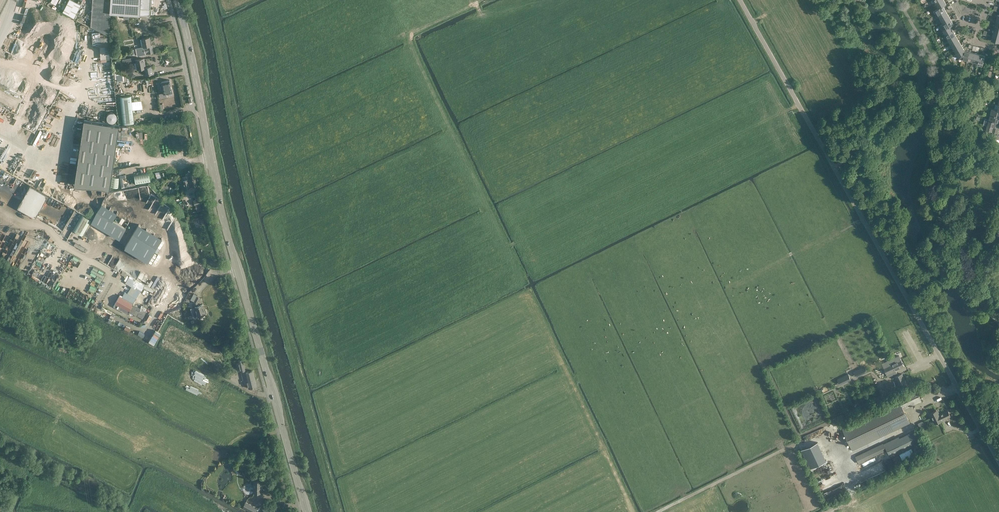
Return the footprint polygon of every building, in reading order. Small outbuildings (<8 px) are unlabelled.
[(81,3),(74,0),(68,0),(63,11),(74,17),(81,3)] [(110,13),(110,10),(109,10),(110,1),(105,0),(92,0),(90,26),(109,35),(111,13),(110,13)] [(110,13),(111,13),(140,15),(150,16),(150,9),(151,0),(111,0),(110,10),(110,13)] [(946,10),(943,6),(943,5),(938,8),(935,9),(938,14),(946,10)] [(938,14),(941,19),(948,15),(946,10),(938,14)] [(948,15),(941,19),(943,24),(951,19),(948,15)] [(951,19),(943,24),(946,28),(950,26),(954,24),(951,19)] [(946,28),(942,30),(946,35),(953,31),(950,26),(946,28)] [(946,35),(948,40),(956,35),(953,31),(946,35)] [(948,40),(951,44),(959,40),(956,35),(948,40)] [(109,37),(101,37),(101,46),(109,45),(109,37)] [(151,45),(150,40),(150,37),(142,38),(143,47),(136,48),(137,55),(153,52),(152,45),(151,45)] [(951,44),(953,49),(961,44),(959,40),(951,44)] [(953,49),(956,53),(964,49),(961,44),(953,49)] [(110,45),(109,45),(101,46),(100,46),(101,59),(106,58),(107,59),(111,59),(110,45)] [(958,58),(963,59),(966,50),(964,50),(964,49),(956,53),(958,58)] [(146,67),(144,58),(136,60),(137,69),(144,68),(146,75),(153,74),(152,66),(146,67)] [(172,92),(170,79),(161,81),(164,92),(159,93),(160,98),(167,97),(167,93),(172,92)] [(120,96),(123,124),(134,123),(131,95),(120,96)] [(998,122),(998,119),(998,116),(990,114),(989,119),(997,122),(998,122)] [(84,119),(74,185),(110,190),(119,124),(84,119)] [(997,122),(989,119),(987,128),(998,130),(998,126),(998,125),(997,124),(997,122)] [(197,185),(193,170),(188,171),(189,173),(186,174),(186,177),(188,181),(189,184),(188,184),(189,187),(197,185)] [(149,171),(134,174),(136,185),(151,183),(149,171)] [(120,178),(112,177),(110,187),(118,188),(120,178)] [(35,218),(48,195),(30,185),(18,207),(35,218)] [(169,186),(162,185),(161,190),(165,190),(165,191),(167,191),(167,192),(175,193),(176,189),(172,189),(172,187),(172,186),(169,185),(169,186)] [(204,210),(202,203),(201,198),(194,200),(194,201),(193,202),(194,205),(195,205),(196,208),(200,207),(201,210),(204,210)] [(104,206),(93,224),(121,240),(127,230),(115,223),(119,215),(104,206)] [(82,235),(91,220),(82,215),(74,230),(82,235)] [(162,238),(138,224),(124,248),(147,262),(162,238)] [(145,311),(147,308),(142,305),(140,308),(133,304),(144,284),(129,276),(125,282),(131,285),(127,292),(125,291),(122,297),(120,295),(113,306),(127,314),(129,311),(142,318),(146,311),(145,311)] [(198,305),(198,302),(200,298),(197,296),(197,295),(194,293),(190,299),(194,301),(194,302),(195,306),(193,307),(195,312),(194,313),(195,316),(198,315),(198,316),(205,314),(205,313),(206,313),(206,312),(206,310),(205,310),(204,310),(202,304),(198,305)] [(887,374),(904,366),(899,355),(882,363),(887,374)] [(246,372),(243,359),(238,360),(243,381),(247,381),(249,388),(257,386),(253,370),(246,372)] [(865,366),(854,371),(856,375),(866,370),(865,366)] [(899,385),(906,382),(902,373),(893,378),(894,379),(896,379),(899,385)] [(848,374),(837,379),(839,383),(850,378),(848,374)] [(842,428),(853,450),(883,436),(910,423),(904,409),(922,400),(919,395),(916,389),(895,399),(895,400),(879,407),(880,409),(842,428)] [(938,414),(936,410),(930,413),(935,424),(941,421),(941,419),(942,419),(942,420),(951,416),(948,410),(940,414),(939,413),(938,414)] [(923,421),(918,423),(922,431),(928,428),(925,422),(924,423),(923,421)] [(915,433),(907,436),(912,447),(920,444),(915,433)] [(891,458),(912,447),(907,436),(885,447),(891,458)] [(817,442),(801,449),(810,469),(826,461),(817,442)] [(855,456),(859,464),(886,450),(883,443),(855,456)] [(242,471),(235,465),(232,468),(239,474),(242,471)] [(249,488),(249,490),(251,492),(253,492),(261,492),(261,487),(262,487),(262,479),(253,479),(253,480),(253,484),(253,487),(250,487),(249,488)] [(243,507),(250,511),(255,511),(257,508),(245,502),(243,507)]
